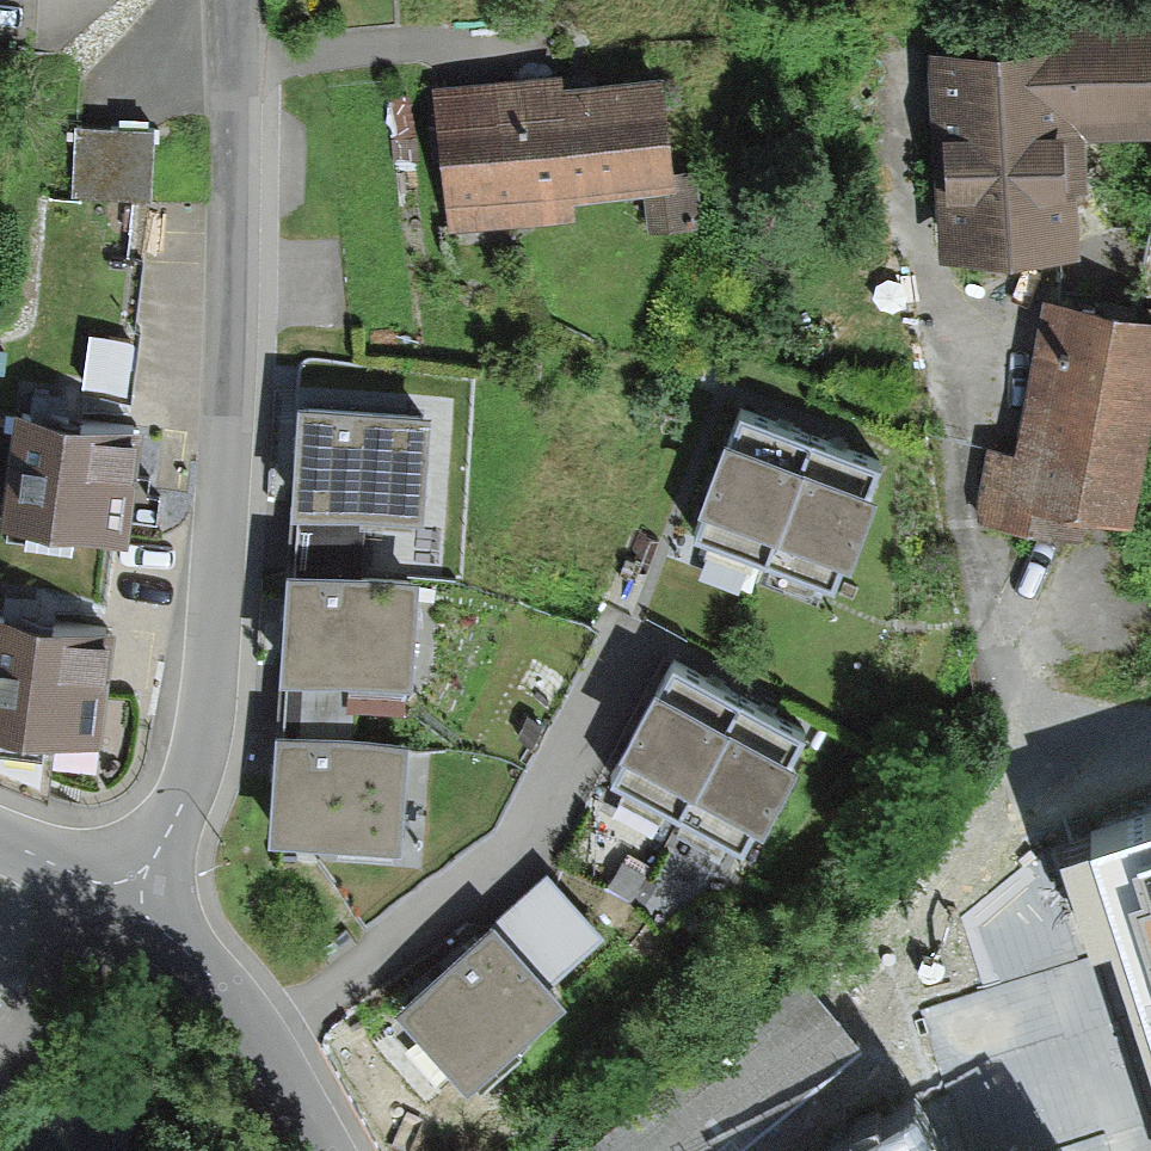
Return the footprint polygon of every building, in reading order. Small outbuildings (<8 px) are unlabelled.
[(940,267),(1080,260),(1077,196),(1089,195),(1086,143),(1150,140),(1150,17),(1046,23),(1047,52),(929,58),(934,162),(940,267)] [(563,79),(434,94),(451,238),(577,224),(575,204),(644,196),(678,192),(676,177),(665,77),(564,88),(563,79)] [(72,202),(153,205),(156,131),(75,128),(72,202)] [(698,175),(676,177),(678,192),(644,196),(649,239),(704,233),(698,175)] [(1150,406),(1150,318),(1042,297),(1013,449),(985,443),(970,523),(1084,545),(1089,521),(1127,529),(1150,406)] [(82,394),(129,398),(134,345),(87,340),(82,394)] [(431,415),(298,406),(291,513),(359,517),(424,521),(431,415)] [(813,434),(742,406),(695,531),(766,557),(813,434)] [(123,543),(137,428),(8,413),(0,477),(0,528),(123,543)] [(883,460),(813,434),(766,557),(835,584),(883,460)] [(359,517),(291,513),(287,571),(355,576),(359,517)] [(355,576),(287,571),(279,678),(349,683),(413,688),(421,581),(355,576)] [(99,734),(115,618),(0,603),(0,721),(57,728),(99,734)] [(741,697),(673,661),(610,778),(677,814),(741,697)] [(349,683),(279,678),(275,737),(345,742),(349,683)] [(806,733),(741,697),(677,814),(743,849),(806,733)] [(0,721),(0,775),(49,794),(57,728),(0,721)] [(345,742),(275,737),(269,845),(402,853),(409,746),(345,742)] [(1095,834),(1150,1016),(1150,817),(1095,834)] [(545,881),(493,928),(551,991),(603,943),(545,881)] [(493,928),(492,925),(393,1015),(466,1095),(565,1006),(551,991),(493,928)] [(592,1137),(602,1150),(747,1150),(868,1058),(803,974),(592,1137)] [(918,1127),(875,1150),(931,1150),(918,1127)]
